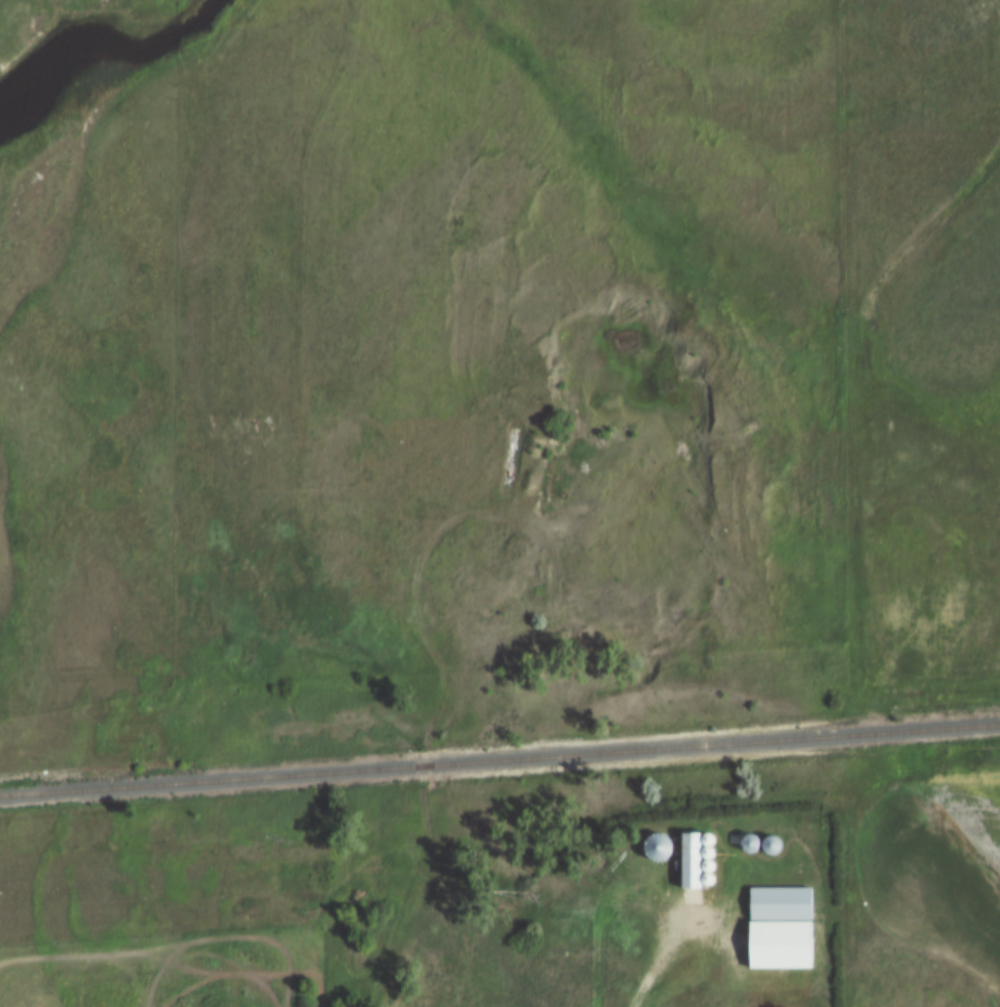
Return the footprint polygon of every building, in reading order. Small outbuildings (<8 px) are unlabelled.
[(685,827),(704,827),(704,883),(685,883),(685,827)] [(711,840),(715,839),(717,836),(717,832),(715,828),(711,827),(707,828),(705,832),(705,836),(707,839),(711,840)] [(662,856),(667,855),(672,852),(675,848),(676,842),(675,837),(672,832),(667,829),(662,828),(656,829),(652,832),(648,837),(647,842),(648,848),(652,852),(656,855),(662,856)] [(737,839),(740,838),(742,836),(742,832),(740,829),(737,828),(734,829),(732,832),(732,836),(734,838),(737,839)] [(754,848),(758,847),(761,845),(763,842),(764,838),(763,834),(761,831),(758,829),(754,828),(751,829),(748,831),(745,834),(745,838),(745,842),(747,845),(751,847),(754,848)] [(775,849),(779,848),(782,846),(784,843),(784,840),(784,836),(782,833),(779,831),(775,830),(771,831),(768,833),(766,836),(765,840),(766,843),(768,846),(771,848),(775,849)] [(711,853),(714,852),(717,849),(717,845),(715,841),(711,840),(707,841),(705,845),(705,849),(707,852),(711,853)] [(711,866),(714,865),(717,862),(717,858),(715,855),(711,853),(707,855),(705,858),(705,862),(707,865),(711,866)] [(711,879),(714,878),(717,875),(717,871),(714,868),(711,867),(707,868),(705,871),(705,875),(707,878),(711,879)] [(755,882),(815,882),(815,913),(754,913),(755,882)] [(754,916),(815,916),(815,963),(754,963),(754,916)]
